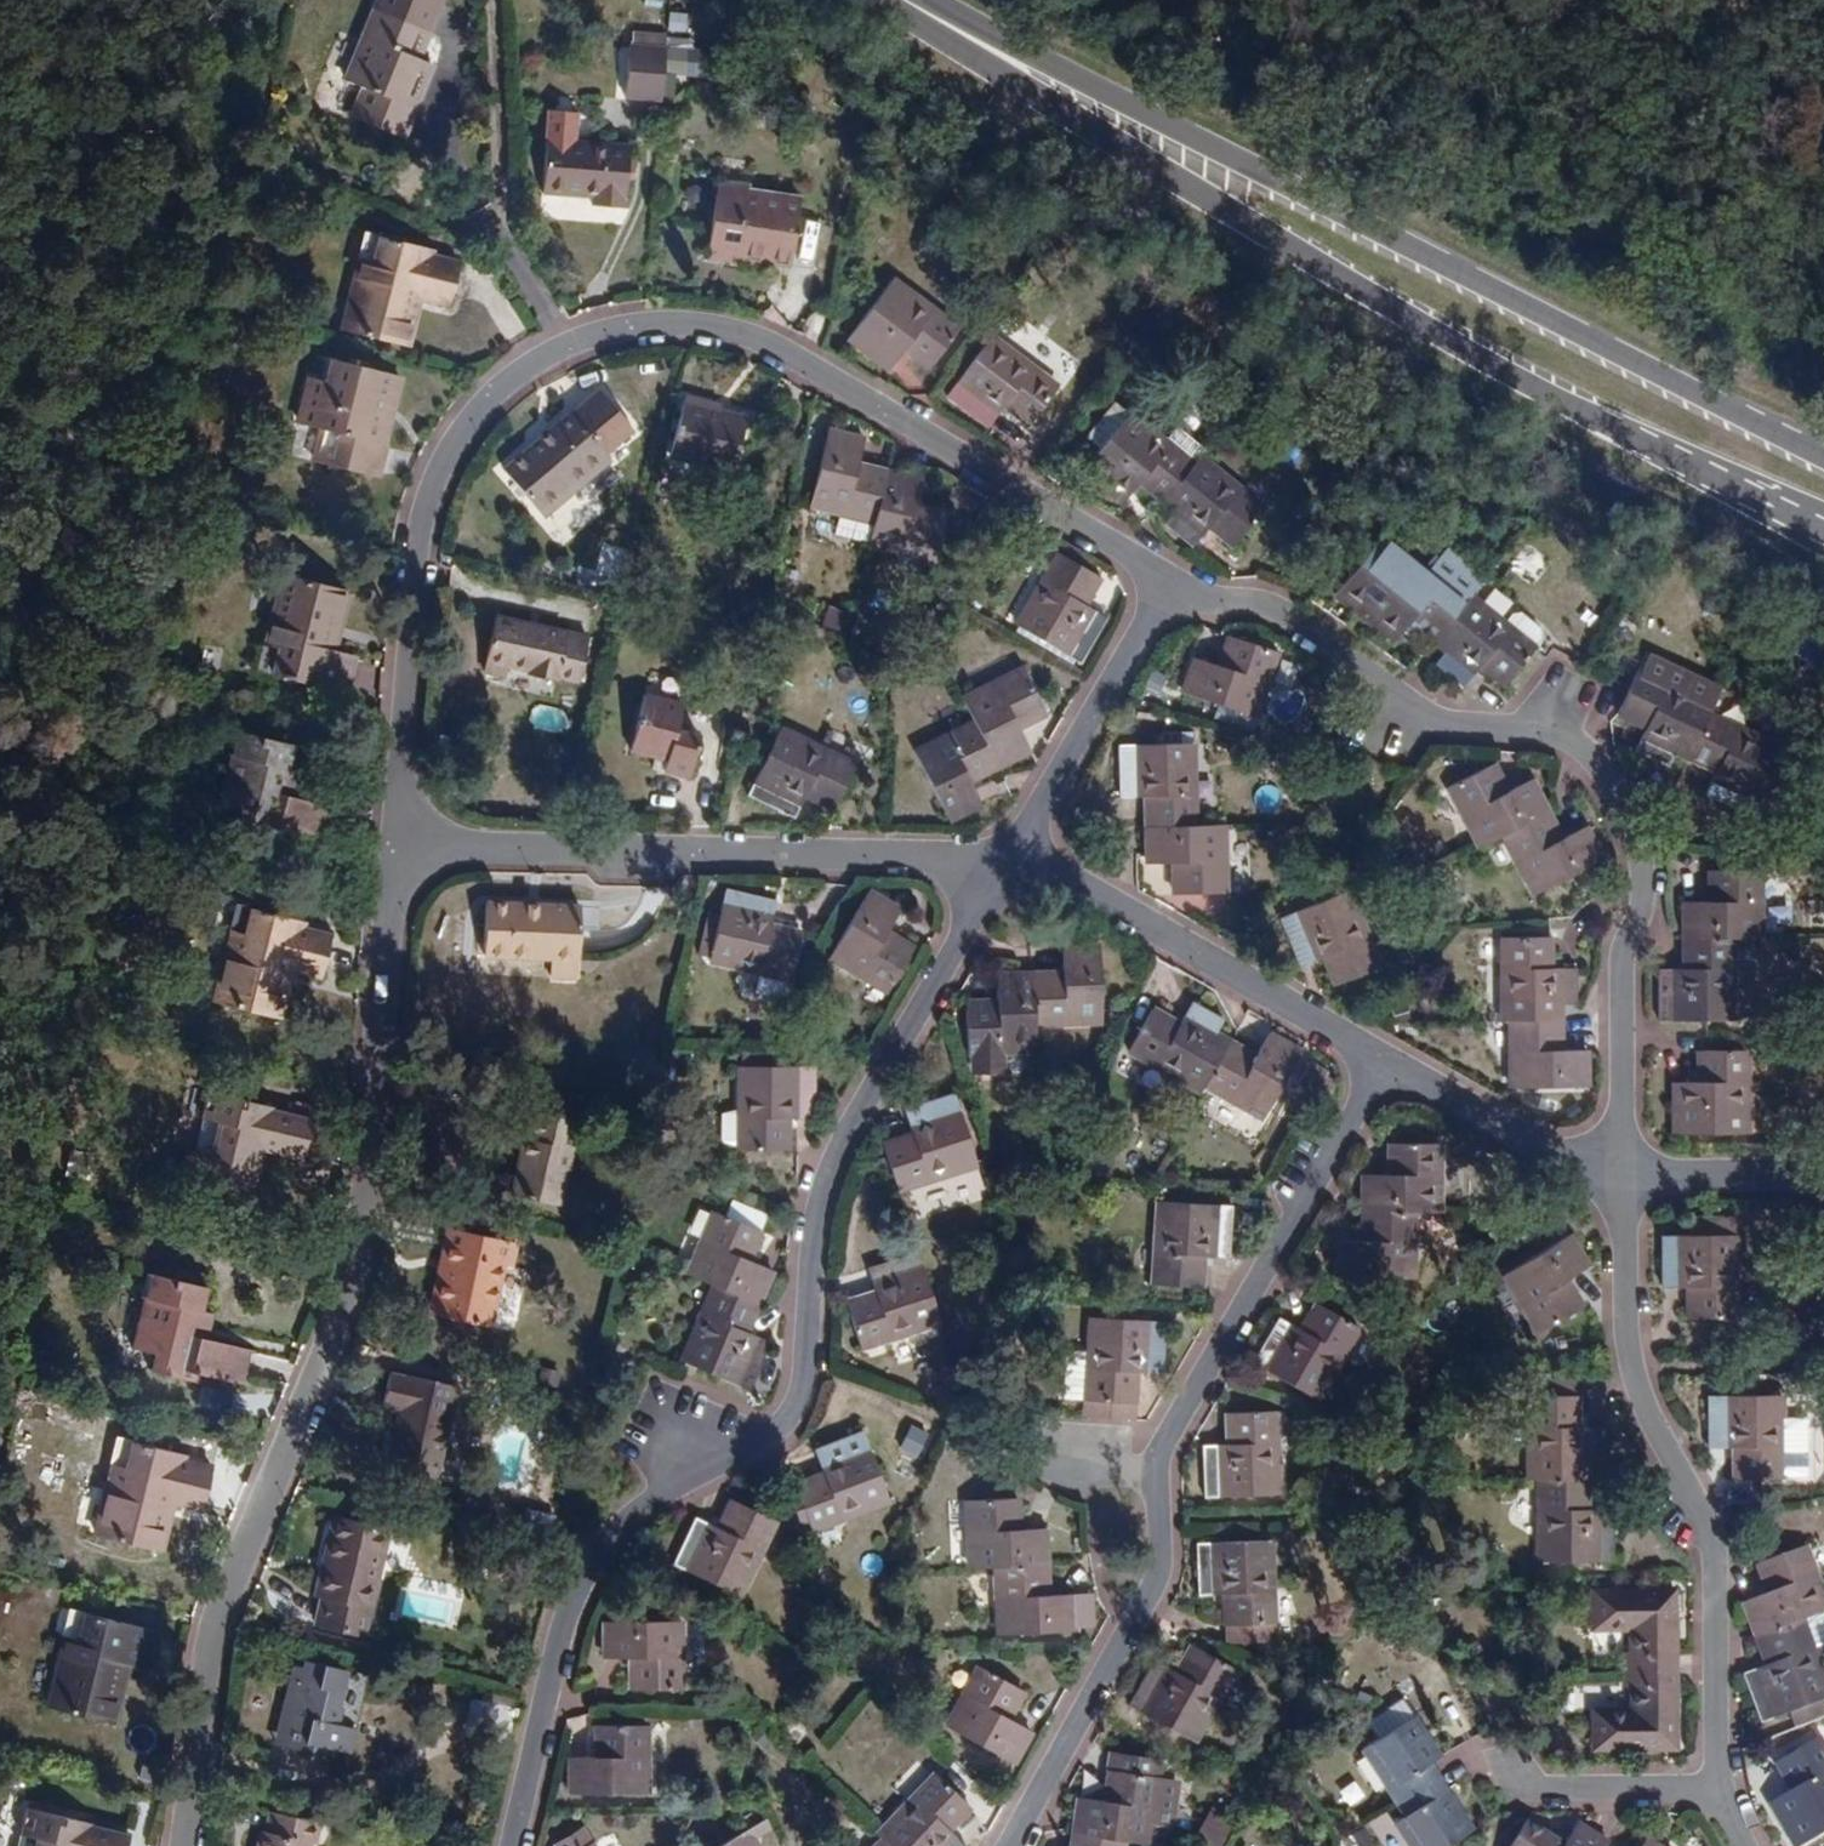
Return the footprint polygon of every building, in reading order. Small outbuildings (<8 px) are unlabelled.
[(380,10),(428,32),(443,0),(385,0),(380,10)] [(402,138),(427,75),(412,68),(428,32),(380,10),(369,38),(364,37),(347,81),(371,91),(360,120),(402,138)] [(668,45),(632,43),(629,98),(666,100),(666,74),(668,45)] [(717,49),(668,45),(666,74),(715,78),(717,49)] [(548,110),(546,137),(582,139),(584,112),(548,110)] [(546,137),(542,194),(566,195),(566,189),(592,191),(591,197),(590,205),(626,207),(630,142),(582,139),(546,137)] [(748,186),(715,183),(713,196),(734,199),(734,192),(747,193),(748,186)] [(734,192),(734,199),(713,196),(708,246),(737,249),(737,257),(740,258),(794,263),(803,200),(747,193),(734,192)] [(381,234),(369,231),(361,261),(374,263),(381,234)] [(344,329),(406,346),(413,321),(403,318),(410,291),(419,293),(451,302),(460,263),(427,255),(429,247),(381,234),(374,263),(361,261),(344,329)] [(737,257),(737,249),(708,246),(706,262),(738,266),(740,258),(737,257)] [(907,350),(932,368),(963,327),(896,276),(850,338),(892,370),(907,350)] [(413,321),(419,293),(410,291),(403,318),(413,321)] [(1032,427),(1061,385),(994,335),(949,395),(991,427),(1006,407),(1032,427)] [(906,355),(894,373),(913,385),(925,367),(906,355)] [(371,440),(382,395),(392,397),(398,373),(335,358),(330,380),(308,374),(296,422),(319,428),(341,434),(333,465),(378,477),(385,443),(382,442),(371,440)] [(371,440),(382,442),(392,397),(382,395),(371,440)] [(670,456),(734,472),(747,418),(712,409),(713,403),(686,395),(670,456)] [(589,397),(504,470),(540,512),(572,483),(578,490),(613,460),(605,450),(623,435),(589,397)] [(1117,400),(1087,437),(1101,448),(1130,412),(1117,400)] [(1125,502),(1142,482),(1164,501),(1196,461),(1133,409),(1130,412),(1101,448),(1084,469),(1125,502)] [(811,506),(876,522),(889,468),(861,461),(866,436),(830,427),(811,506)] [(319,428),(312,459),(333,465),(341,434),(319,428)] [(1233,545),(1265,504),(1202,454),(1196,461),(1164,501),(1176,511),(1166,522),(1194,546),(1210,526),(1233,545)] [(919,505),(925,477),(889,468),(876,522),(870,546),(937,562),(949,510),(919,505)] [(540,512),(545,518),(578,490),(572,483),(540,512)] [(1109,617),(1087,604),(1103,577),(1061,552),(1019,625),(1082,663),(1109,617)] [(1395,644),(1412,622),(1435,641),(1465,603),(1402,552),(1354,610),(1395,644)] [(347,590),(287,575),(269,644),(282,648),(276,674),(346,692),(355,655),(331,650),(323,648),(331,614),(340,616),(347,590)] [(1506,687),(1537,648),(1472,595),(1465,603),(1435,641),(1447,652),(1437,663),(1465,687),(1481,667),(1506,687)] [(823,624),(847,632),(853,613),(830,605),(823,624)] [(331,650),(340,616),(331,614),(323,648),(331,650)] [(558,681),(559,677),(580,682),(591,635),(499,614),(485,673),(506,678),(508,666),(531,670),(530,675),(558,681)] [(1221,665),(1196,656),(1185,693),(1258,717),(1280,653),(1231,636),(1221,665)] [(269,644),(263,670),(276,674),(282,648),(269,644)] [(1048,715),(1024,667),(965,697),(974,718),(1000,768),(1033,752),(1022,729),(1048,715)] [(1669,767),(1676,753),(1690,760),(1711,715),(1715,705),(1639,671),(1618,716),(1646,729),(1637,752),(1669,767)] [(702,733),(679,728),(685,701),(648,691),(633,752),(667,760),(665,773),(691,779),(702,733)] [(1755,816),(1786,748),(1711,715),(1690,760),(1716,772),(1707,795),(1755,816)] [(985,804),(974,781),(1000,768),(974,718),(915,748),(953,821),(985,804)] [(238,728),(217,806),(238,811),(234,826),(285,839),(287,830),(334,843),(338,832),(333,830),(338,811),(343,812),(344,809),(296,795),(303,770),(290,766),(296,745),(238,728)] [(809,795),(836,810),(856,765),(783,729),(750,794),(797,817),(809,795)] [(1121,798),(1147,797),(1148,826),(1198,825),(1194,743),(1121,744),(1121,798)] [(1479,848),(1504,836),(1552,812),(1535,778),(1509,791),(1496,764),(1448,788),(1479,848)] [(1589,826),(1565,837),(1552,812),(1504,836),(1535,895),(1605,859),(1589,826)] [(1227,892),(1227,824),(1198,825),(1148,826),(1148,863),(1175,863),(1176,893),(1227,892)] [(1714,902),(1685,903),(1686,939),(1735,939),(1763,938),(1762,870),(1714,870),(1714,902)] [(779,900),(728,889),(712,961),(793,980),(803,931),(774,924),(779,900)] [(870,890),(830,958),(890,993),(915,949),(890,932),(902,910),(870,890)] [(1302,967),(1325,957),(1337,985),(1382,966),(1350,890),(1283,918),(1302,967)] [(487,903),(484,956),(552,958),(581,959),(583,907),(487,903)] [(254,907),(242,904),(235,930),(248,933),(254,907)] [(218,1003),(280,1019),(287,993),(277,991),(285,964),(293,966),(324,974),(333,937),(303,929),(304,919),(254,907),(248,933),(235,930),(218,1003)] [(1503,938),(1503,1021),(1510,1021),(1563,1021),(1563,1005),(1579,1005),(1579,970),(1552,969),(1553,938),(1503,938)] [(1661,1022),(1735,1020),(1735,939),(1686,939),(1686,969),(1661,969),(1661,1022)] [(1065,946),(1064,972),(1035,973),(1037,1025),(1104,1022),(1101,945),(1065,946)] [(580,980),(581,959),(552,958),(552,980),(580,980)] [(287,993),(293,966),(285,964),(277,991),(287,993)] [(1038,1052),(1037,1025),(1035,973),(998,974),(997,1001),(969,1001),(971,1053),(1038,1052)] [(1203,1094),(1207,1087),(1232,1041),(1219,1034),(1225,1019),(1195,1001),(1182,1023),(1156,1008),(1130,1052),(1203,1094)] [(1564,1051),(1563,1021),(1510,1021),(1511,1087),(1591,1087),(1591,1050),(1564,1051)] [(1271,1033),(1257,1056),(1232,1041),(1207,1087),(1264,1120),(1303,1052),(1271,1033)] [(1676,1134),(1751,1134),(1750,1051),(1700,1052),(1700,1082),(1676,1082),(1676,1134)] [(792,1118),(816,1118),(816,1067),(741,1067),(741,1149),(790,1149),(792,1118)] [(182,1181),(252,1198),(260,1165),(252,1163),(256,1144),(264,1147),(305,1156),(313,1121),(273,1112),(273,1105),(211,1090),(198,1151),(190,1149),(182,1181)] [(906,1109),(914,1134),(884,1142),(899,1190),(980,1164),(958,1094),(906,1109)] [(579,1121),(532,1111),(514,1194),(560,1204),(579,1121)] [(1391,1175),(1365,1174),(1364,1211),(1417,1211),(1443,1211),(1443,1145),(1391,1143),(1391,1175)] [(260,1165),(264,1147),(256,1144),(252,1163),(260,1165)] [(1207,1257),(1231,1257),(1234,1206),(1160,1201),(1155,1286),(1204,1288),(1207,1257)] [(1416,1279),(1417,1211),(1364,1211),(1365,1242),(1338,1242),(1338,1278),(1416,1279)] [(764,1232),(716,1212),(689,1274),(714,1285),(760,1304),(774,1270),(752,1259),(764,1232)] [(1739,1222),(1689,1222),(1689,1236),(1739,1236),(1739,1222)] [(519,1242),(448,1227),(440,1263),(448,1264),(436,1314),(492,1326),(506,1266),(514,1267),(519,1242)] [(1568,1280),(1591,1265),(1571,1234),(1505,1276),(1541,1334),(1584,1306),(1568,1280)] [(1689,1320),(1739,1319),(1739,1236),(1689,1236),(1665,1236),(1664,1288),(1689,1289),(1689,1320)] [(848,1301),(862,1349),(942,1324),(919,1252),(870,1267),(878,1293),(848,1301)] [(440,1263),(429,1312),(436,1314),(448,1264),(440,1263)] [(845,1295),(873,1289),(870,1271),(842,1276),(845,1295)] [(155,1351),(150,1369),(199,1382),(202,1373),(250,1386),(253,1374),(249,1372),(254,1354),(258,1355),(258,1351),(211,1339),(216,1314),(205,1310),(211,1288),(151,1272),(133,1345),(155,1351)] [(749,1332),(760,1304),(714,1285),(683,1362),(753,1390),(773,1341),(749,1332)] [(1307,1321),(1310,1323),(1306,1331),(1281,1317),(1254,1363),(1319,1401),(1361,1328),(1318,1302),(1307,1321)] [(1069,1347),(1065,1400),(1087,1401),(1136,1403),(1138,1372),(1165,1374),(1166,1321),(1143,1320),(1143,1311),(1101,1308),(1100,1318),(1091,1318),(1091,1348),(1069,1347)] [(389,1468),(437,1479),(459,1387),(412,1374),(411,1379),(392,1375),(384,1404),(403,1409),(389,1468)] [(1576,1384),(1531,1384),(1531,1396),(1577,1397),(1576,1384)] [(1581,1397),(1577,1397),(1531,1396),(1531,1480),(1540,1480),(1589,1480),(1589,1465),(1606,1465),(1606,1428),(1581,1428),(1581,1397)] [(1800,1421),(1785,1422),(1785,1396),(1711,1396),(1711,1448),(1736,1448),(1735,1479),(1785,1479),(1785,1476),(1800,1476),(1801,1479),(1810,1479),(1812,1476),(1812,1467),(1809,1467),(1809,1430),(1812,1430),(1812,1421),(1809,1418),(1800,1418),(1800,1421)] [(1136,1403),(1087,1401),(1086,1414),(1136,1416),(1136,1403)] [(1207,1497),(1282,1495),(1278,1412),(1229,1413),(1230,1445),(1204,1446),(1207,1497)] [(920,1458),(931,1435),(912,1426),(901,1449),(920,1458)] [(816,1449),(825,1473),(795,1485),(812,1531),(892,1500),(865,1431),(816,1449)] [(134,1440),(122,1437),(116,1463),(129,1466),(134,1440)] [(185,1460),(186,1453),(134,1440),(129,1466),(116,1463),(98,1534),(162,1550),(168,1526),(158,1523),(164,1496),(175,1499),(206,1508),(215,1468),(185,1460)] [(1615,1510),(1589,1510),(1589,1480),(1540,1480),(1541,1562),(1616,1562),(1615,1510)] [(168,1526),(175,1499),(164,1496),(158,1523),(168,1526)] [(968,1500),(971,1568),(997,1568),(1050,1566),(1049,1529),(1023,1530),(1021,1497),(968,1500)] [(720,1528),(697,1517),(674,1564),(742,1598),(778,1522),(735,1500),(720,1528)] [(318,1623),(365,1634),(390,1528),(337,1515),(326,1556),(331,1558),(321,1596),(325,1597),(318,1623)] [(1227,1625),(1235,1625),(1276,1624),(1278,1624),(1274,1541),(1199,1543),(1200,1595),(1225,1595),(1226,1625),(1227,1625)] [(1758,1639),(1805,1621),(1823,1614),(1823,1591),(1807,1545),(1759,1564),(1769,1594),(1745,1603),(1758,1639)] [(1076,1595),(1051,1595),(1050,1566),(997,1568),(999,1635),(1077,1631),(1077,1628),(1076,1595)] [(1626,1630),(1626,1669),(1676,1669),(1676,1638),(1677,1590),(1594,1591),(1595,1631),(1626,1630)] [(1087,1628),(1087,1594),(1076,1595),(1077,1628),(1087,1628)] [(90,1613),(76,1610),(70,1635),(83,1638),(90,1613)] [(151,1669),(160,1630),(90,1613),(83,1638),(70,1635),(52,1707),(114,1722),(120,1696),(110,1694),(118,1661),(129,1663),(151,1669)] [(1823,1699),(1823,1674),(1805,1621),(1758,1639),(1767,1666),(1743,1675),(1761,1723),(1823,1699)] [(633,1689),(685,1688),(683,1622),(606,1622),(606,1658),(633,1658),(633,1689)] [(1235,1625),(1227,1625),(1228,1643),(1276,1641),(1276,1624),(1235,1625)] [(1131,1705),(1196,1741),(1235,1669),(1192,1645),(1177,1672),(1156,1661),(1131,1705)] [(307,1667),(294,1664),(283,1705),(293,1707),(284,1745),(334,1757),(335,1748),(351,1753),(357,1728),(341,1724),(346,1706),(342,1705),(351,1670),(309,1659),(307,1667)] [(120,1696),(129,1663),(118,1661),(110,1694),(120,1696)] [(1033,1732),(1011,1719),(1025,1691),(981,1666),(947,1726),(1015,1764),(1033,1732)] [(1596,1750),(1677,1749),(1676,1669),(1626,1669),(1626,1687),(1644,1686),(1644,1712),(1597,1712),(1596,1750)] [(476,1735),(511,1744),(519,1708),(484,1700),(476,1735)] [(284,1745),(293,1707),(283,1705),(274,1742),(284,1745)] [(1416,1716),(1364,1749),(1399,1804),(1441,1777),(1432,1763),(1442,1756),(1416,1716)] [(571,1757),(572,1794),(650,1793),(649,1726),(598,1726),(597,1757),(571,1757)] [(1798,1845),(1801,1845),(1823,1833),(1823,1745),(1820,1738),(1778,1763),(1794,1790),(1770,1803),(1798,1845)] [(1161,1760),(1112,1755),(1110,1771),(1160,1777),(1161,1760)] [(1106,1801),(1078,1798),(1074,1835),(1126,1842),(1154,1845),(1155,1826),(1157,1812),(1176,1813),(1179,1789),(1172,1779),(1160,1777),(1110,1771),(1106,1801)] [(879,1832),(884,1838),(893,1845),(968,1845),(952,1829),(972,1807),(937,1774),(879,1832)] [(1475,1830),(1441,1777),(1399,1804),(1407,1816),(1396,1823),(1411,1845),(1451,1845),(1475,1830)] [(132,1836),(90,1825),(92,1821),(29,1807),(20,1845),(130,1845),(132,1836)] [(320,1843),(325,1822),(271,1810),(267,1831),(259,1829),(256,1845),(314,1845),(315,1844),(320,1843)] [(1155,1826),(1174,1828),(1176,1813),(1157,1812),(1155,1826)] [(1231,1824),(1216,1815),(1213,1821),(1227,1831),(1231,1824)] [(769,1817),(749,1829),(759,1845),(783,1845),(769,1817)] [(1214,1845),(1218,1845),(1227,1831),(1213,1821),(1203,1840),(1214,1845)] [(1515,1845),(1565,1845),(1529,1825),(1515,1845)] [(1608,1844),(1578,1826),(1566,1845),(1607,1845),(1608,1844)] [(749,1829),(720,1845),(759,1845),(749,1829)] [(1126,1842),(1074,1835),(1073,1845),(1125,1845),(1126,1842)] [(884,1838),(877,1845),(893,1845),(884,1838)]
